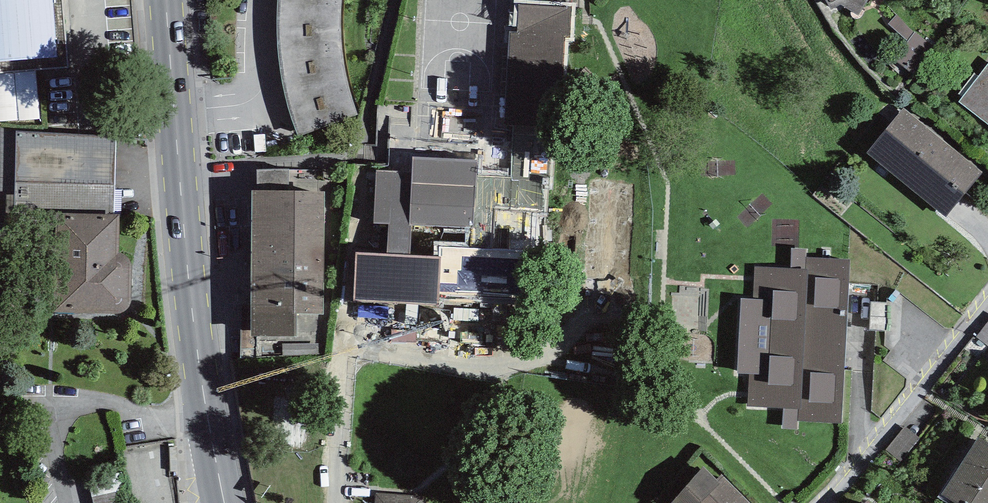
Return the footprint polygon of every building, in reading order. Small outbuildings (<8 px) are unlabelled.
[(39,118),(35,70),(66,68),(62,0),(0,0),(0,121),(39,118)] [(297,135),(357,115),(349,92),(344,72),(340,50),(339,27),(340,5),(341,0),(279,0),(277,24),(279,55),(285,95),(297,135)] [(524,0),(514,0),(508,131),(550,134),(561,134),(566,39),(573,39),(575,2),(524,0)] [(858,15),(868,0),(826,0),(831,10),(841,4),(858,15)] [(959,102),(987,124),(987,65),(959,102)] [(982,172),(903,108),(867,153),(945,217),(982,172)] [(112,136),(16,132),(15,195),(6,195),(6,212),(35,213),(35,209),(114,211),(112,136)] [(377,170),(374,223),(387,225),(386,256),(411,257),(412,225),(465,227),(466,243),(524,246),(540,246),(542,177),(508,178),(476,176),(476,161),(413,157),(412,172),(377,170)] [(325,337),(326,191),(289,191),(289,170),(258,170),(258,190),(252,190),(251,329),(241,329),(241,359),(325,360),(325,337)] [(57,213),(53,313),(114,314),(119,313),(122,313),(126,311),(129,307),(131,302),(131,269),(131,265),(129,260),(126,257),(122,254),(119,253),(120,215),(57,213)] [(357,254),(354,300),(438,305),(439,294),(521,298),(524,246),(466,243),(434,241),(433,258),(411,257),(386,256),(357,254)] [(790,269),(755,267),(753,299),(741,298),(738,373),(748,373),(747,388),(746,408),(842,413),(850,258),(807,256),(807,250),(791,249),(790,269)] [(976,337),(987,346),(987,322),(976,337)] [(978,437),(942,494),(955,502),(987,502),(987,444),(978,437)] [(721,477),(717,482),(703,469),(670,502),(748,502),(721,477)] [(119,471),(87,479),(93,502),(127,502),(119,471)] [(375,493),(374,502),(423,502),(423,497),(375,493)]
